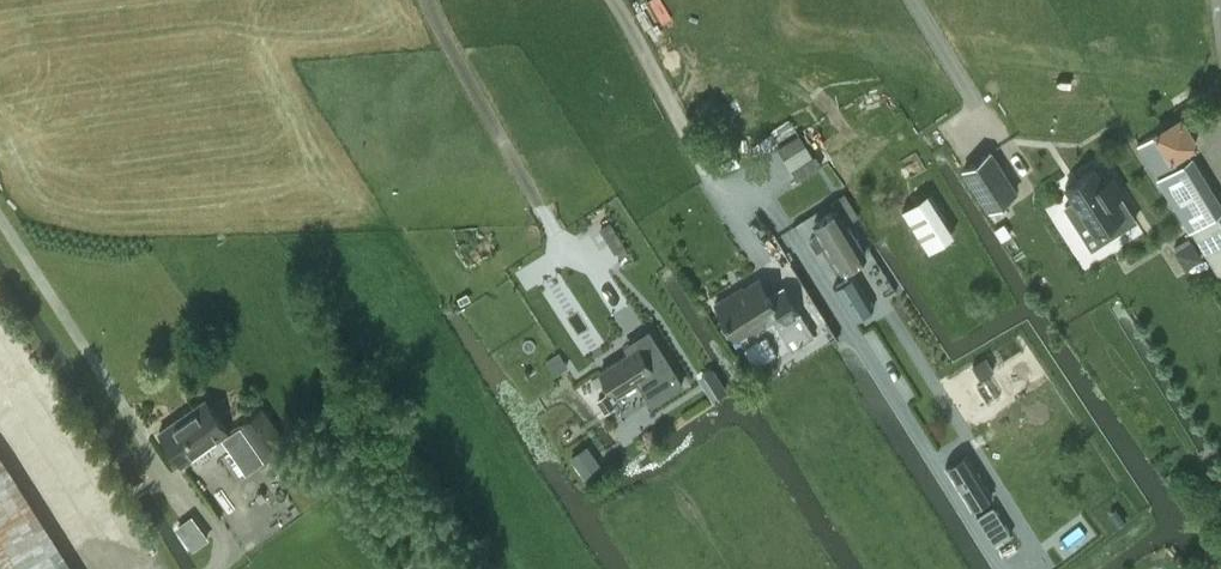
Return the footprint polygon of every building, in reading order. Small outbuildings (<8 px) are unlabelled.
[(1141,147),(1157,172),(1208,141),(1211,149),(1220,143),(1220,122),(1211,107),(1141,147)] [(813,153),(799,131),(777,145),(791,167),(813,153)] [(991,149),(964,166),(990,206),(1016,189),(991,149)] [(1156,175),(1189,229),(1190,228),(1220,209),(1220,201),(1192,154),(1156,175)] [(1103,180),(1094,166),(1065,184),(1074,198),(1065,204),(1075,221),(1085,215),(1094,230),(1106,223),(1113,233),(1136,219),(1120,193),(1123,191),(1113,174),(1103,180)] [(927,190),(902,207),(929,248),(955,231),(927,190)] [(838,265),(865,251),(845,222),(858,214),(844,192),(831,199),(836,207),(814,221),(820,232),(810,239),(817,249),(826,247),(838,265)] [(609,220),(599,226),(615,251),(617,250),(625,245),(625,244),(616,230),(610,219),(609,220)] [(854,274),(834,285),(853,319),(865,312),(873,307),(854,274)] [(791,346),(814,332),(790,293),(775,301),(759,275),(718,301),(739,334),(772,314),(791,346)] [(657,397),(682,381),(649,329),(623,345),(627,352),(601,367),(615,389),(642,372),(657,397)] [(568,365),(558,351),(546,360),(555,374),(568,365)] [(994,370),(986,357),(971,366),(979,379),(994,370)] [(726,389),(712,366),(697,376),(711,398),(726,389)] [(607,392),(596,399),(605,413),(615,406),(607,392)] [(183,461),(228,430),(205,397),(160,428),(183,461)] [(265,456),(286,442),(263,408),(242,422),(265,456)] [(587,479),(599,471),(583,447),(571,455),(587,479)] [(966,452),(946,465),(972,507),(992,494),(966,452)] [(993,504),(977,514),(994,543),(1011,533),(993,504)] [(1127,519),(1120,510),(1111,517),(1117,526),(1127,519)]
